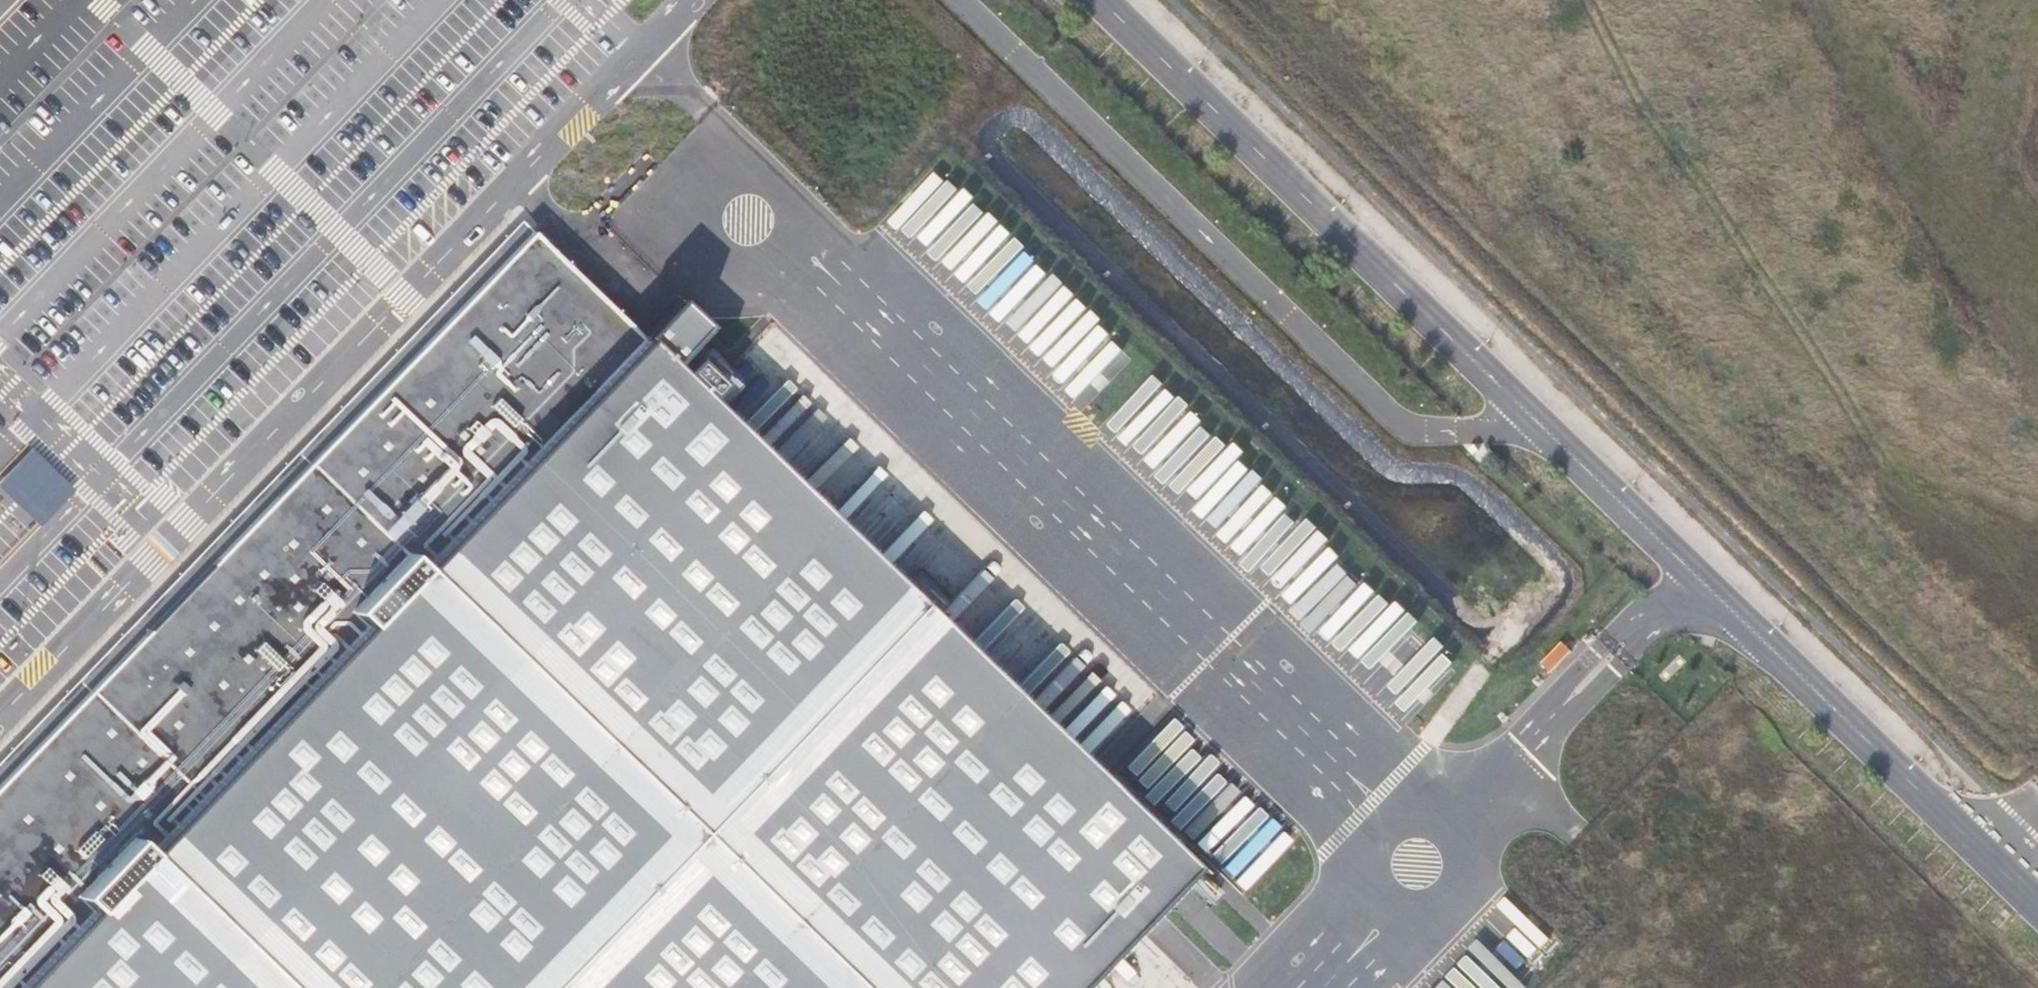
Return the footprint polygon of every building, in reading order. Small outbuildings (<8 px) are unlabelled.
[(640,333),(520,218),(0,766),(0,983),(640,333)] [(1193,869),(668,362),(700,327),(674,301),(640,333),(0,986),(0,987),(1075,987),(1193,869)] [(1570,653),(1560,643),(1539,663),(1550,674),(1570,653)]
